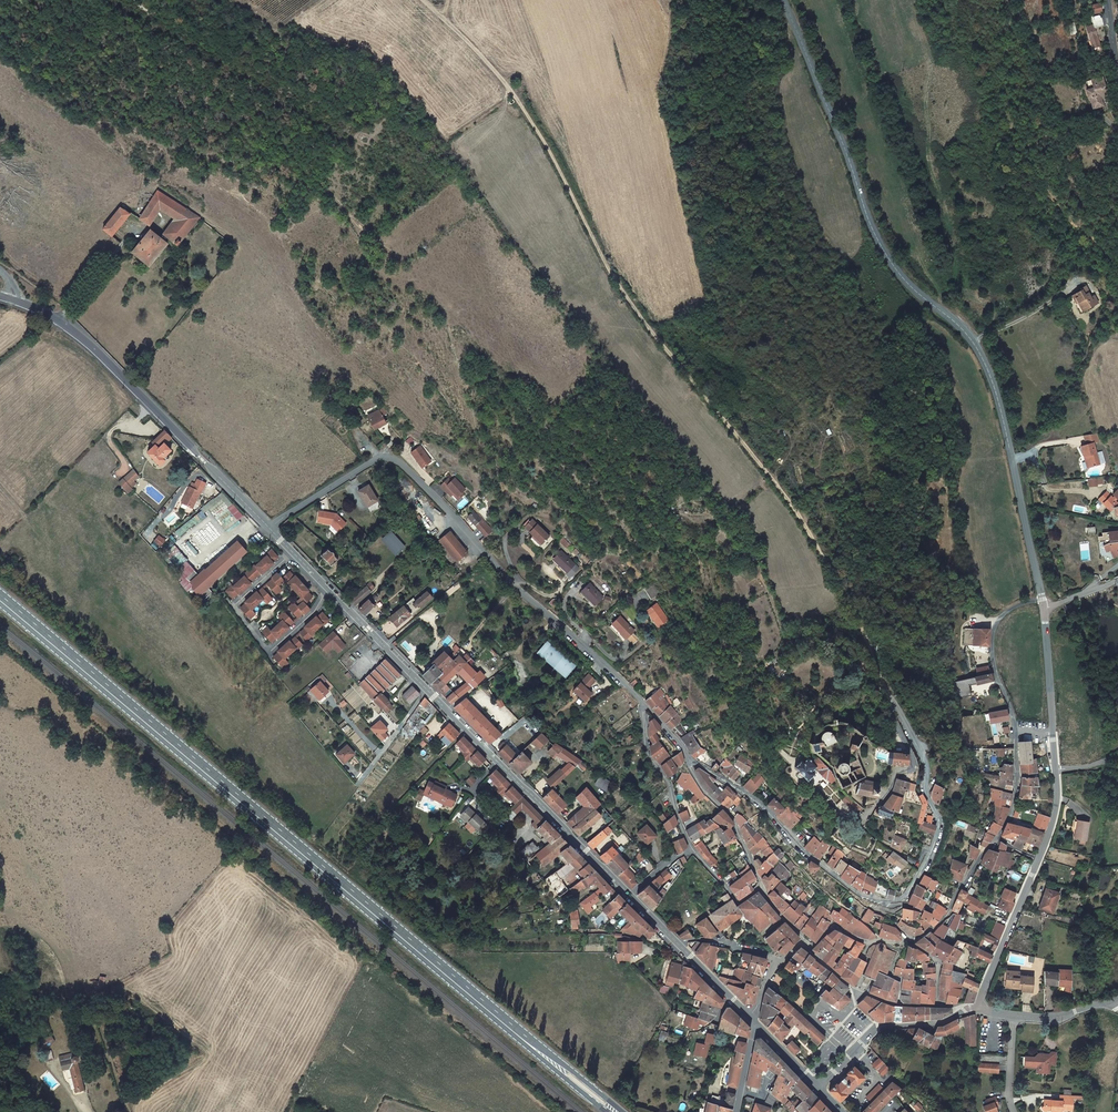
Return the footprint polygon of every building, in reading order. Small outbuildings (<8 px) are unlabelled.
[(1094,14),(1102,12),(1100,4),(1092,6),(1094,14)] [(1100,13),(1092,16),(1094,25),(1093,25),(1086,28),(1092,47),(1099,45),(1097,37),(1096,37),(1095,34),(1094,29),(1104,26),(1100,13)] [(1090,98),(1093,108),(1103,106),(1103,108),(1107,107),(1104,98),(1101,99),(1100,98),(1104,97),(1103,92),(1106,91),(1102,77),(1086,82),(1089,90),(1086,91),(1088,98),(1090,98)] [(157,191),(140,219),(149,225),(160,209),(175,219),(178,221),(173,228),(170,226),(164,234),(169,239),(177,246),(200,218),(157,191)] [(120,208),(103,229),(112,237),(129,215),(120,208)] [(150,230),(132,253),(149,267),(168,244),(150,230)] [(1081,290),(1072,296),(1074,299),(1076,298),(1078,303),(1081,301),(1086,310),(1099,303),(1094,295),(1092,297),(1090,297),(1088,293),(1089,292),(1085,286),(1081,289),(1081,290)] [(378,410),(382,416),(387,413),(384,408),(378,410)] [(386,424),(382,416),(378,410),(367,416),(374,429),(386,424)] [(164,444),(171,438),(164,431),(149,445),(152,448),(148,453),(160,465),(168,457),(166,455),(171,451),(164,444)] [(1087,445),(1081,447),(1084,457),(1086,456),(1090,468),(1100,465),(1094,443),(1100,442),(1097,434),(1091,435),(1093,443),(1087,445)] [(1093,443),(1091,435),(1084,436),(1087,445),(1093,443)] [(420,446),(411,453),(422,468),(431,461),(420,446)] [(134,470),(119,483),(128,493),(133,489),(132,488),(137,483),(134,481),(139,477),(134,470)] [(445,481),(440,486),(446,493),(447,492),(450,496),(452,494),(454,492),(457,496),(461,492),(465,489),(455,478),(451,481),(448,484),(445,481)] [(1097,478),(1088,479),(1089,487),(1097,486),(1097,478)] [(197,479),(195,484),(203,488),(206,483),(197,479)] [(189,487),(181,503),(191,508),(195,501),(196,501),(200,492),(201,493),(203,488),(195,484),(195,485),(192,483),(190,487),(189,487)] [(378,501),(368,485),(358,491),(367,507),(378,501)] [(1107,492),(1099,499),(1107,508),(1109,506),(1112,509),(1113,508),(1115,516),(1117,516),(1117,504),(1115,500),(1112,498),(1107,492)] [(226,530),(242,516),(231,502),(214,516),(226,530)] [(178,537),(206,518),(203,513),(212,507),(210,504),(173,530),(178,537)] [(341,528),(346,523),(336,514),(320,511),(318,522),(331,524),(335,529),(339,525),(341,528)] [(472,526),(475,530),(478,528),(485,536),(492,530),(485,522),(481,517),(482,516),(480,514),(479,515),(478,514),(477,515),(474,512),(468,517),(474,524),(472,526)] [(525,527),(533,536),(542,544),(549,536),(532,519),(529,522),(526,526),(525,527)] [(439,540),(440,541),(455,560),(457,562),(467,553),(450,531),(439,540)] [(1099,537),(1099,542),(1105,541),(1105,544),(1103,545),(1105,549),(1107,552),(1110,551),(1111,552),(1117,549),(1117,541),(1117,540),(1117,531),(1117,532),(1117,533),(1109,534),(1109,532),(1102,533),(1103,536),(1099,537)] [(383,539),(396,554),(404,547),(391,532),(383,539)] [(159,536),(154,541),(161,546),(165,541),(163,539),(159,536)] [(542,544),(533,536),(532,537),(540,545),(542,544)] [(563,537),(559,541),(567,549),(571,545),(563,537)] [(212,592),(207,587),(209,585),(210,586),(215,582),(214,581),(247,552),(244,548),(241,546),(237,541),(205,570),(204,569),(199,574),(200,574),(199,575),(194,570),(185,577),(194,586),(192,588),(203,601),(212,592)] [(455,560),(440,541),(436,544),(452,563),(455,560)] [(341,557),(329,546),(328,549),(321,555),(331,566),(338,560),(339,559),(341,557)] [(233,598),(237,595),(236,594),(237,592),(239,594),(251,584),(249,582),(250,580),(251,581),(259,574),(258,573),(260,572),(262,574),(273,563),(271,561),(273,560),(274,561),(278,557),(271,550),(265,555),(266,556),(255,566),(254,565),(243,576),(244,577),(233,587),(232,586),(229,588),(226,591),(233,598)] [(575,564),(561,551),(553,559),(567,573),(575,564)] [(267,584),(274,592),(276,590),(279,593),(282,589),(278,585),(284,580),(287,584),(288,583),(295,590),(302,583),(295,576),(293,578),(292,576),(293,575),(289,571),(282,578),(277,573),(272,578),(273,580),(272,581),(271,580),(267,584)] [(367,586),(371,590),(374,588),(370,582),(366,585),(367,586)] [(654,582),(644,588),(647,593),(654,589),(658,596),(661,594),(654,582)] [(313,597),(309,593),(308,594),(306,593),(309,591),(302,583),(295,590),(301,597),(297,601),(300,604),(298,607),(294,602),(290,606),(293,609),(291,611),(298,618),(302,614),(301,613),(302,612),(304,614),(310,609),(305,603),(313,597)] [(603,597),(590,583),(581,591),(595,605),(603,597)] [(350,601),(355,606),(372,591),(371,590),(367,586),(350,601)] [(240,608),(247,616),(249,614),(252,617),(256,614),(252,609),(263,599),(267,603),(270,600),(267,597),(269,595),(263,588),(259,591),(260,592),(258,594),(256,592),(245,602),(247,604),(245,606),(244,605),(240,608)] [(654,589),(647,593),(651,600),(658,596),(654,589)] [(427,591),(415,600),(421,607),(432,598),(427,591)] [(413,598),(407,603),(412,608),(412,613),(411,614),(420,607),(421,607),(415,600),(413,598)] [(374,605),(368,599),(358,609),(364,615),(374,605)] [(407,603),(390,617),(397,626),(411,614),(412,613),(412,608),(407,603)] [(668,620),(657,603),(650,608),(655,616),(652,618),(658,627),(668,620)] [(655,616),(650,608),(647,611),(652,618),(655,616)] [(278,638),(289,628),(287,626),(289,624),(290,625),(294,622),(287,614),(285,616),(282,613),(279,617),(282,621),(271,631),(267,627),(264,630),(267,633),(265,635),(271,642),(275,639),(274,638),(276,636),(278,638)] [(323,625),(329,620),(322,613),(318,616),(319,617),(318,619),(316,617),(304,627),(306,629),(305,631),(304,630),(300,633),(307,641),(312,635),(311,634),(322,624),(323,625)] [(634,631),(620,616),(611,625),(619,634),(625,640),(627,638),(631,634),(634,631)] [(619,634),(611,625),(609,627),(618,636),(619,634)] [(964,645),(989,646),(989,629),(965,628),(964,645)] [(336,637),(332,632),(319,644),(326,652),(332,647),(334,645),(339,651),(345,646),(340,640),(340,639),(337,635),(336,637)] [(631,634),(627,638),(634,644),(639,639),(634,633),(632,635),(631,634)] [(297,649),(300,646),(298,643),(300,641),(296,637),(292,640),(293,642),(291,643),(289,641),(278,651),(280,653),(278,655),(277,654),(273,657),(280,665),(282,663),(285,666),(288,663),(285,658),(296,648),(297,649)] [(566,675),(574,666),(547,643),(540,652),(566,675)] [(488,645),(486,647),(495,655),(497,653),(488,645)] [(471,658),(460,648),(454,657),(455,659),(450,664),(457,671),(466,663),(471,658)] [(452,660),(444,651),(429,666),(431,668),(429,671),(423,676),(431,683),(438,676),(441,672),(452,660)] [(374,700),(382,709),(383,708),(389,703),(389,702),(381,694),(402,673),(386,658),(360,684),(374,700)] [(466,663),(457,671),(460,674),(469,683),(472,687),(484,676),(480,671),(477,674),(470,666),(474,662),(471,658),(466,663)] [(457,671),(450,664),(441,672),(438,676),(445,683),(450,678),(457,671)] [(990,673),(988,668),(988,666),(976,669),(978,676),(990,673)] [(457,671),(450,678),(453,681),(460,674),(457,671)] [(978,676),(951,683),(952,691),(955,696),(956,699),(971,695),(969,685),(976,683),(976,684),(992,680),(990,675),(990,673),(978,676)] [(588,675),(573,690),(585,701),(592,693),(587,689),(595,682),(594,681),(588,675)] [(445,683),(438,676),(431,683),(441,694),(443,692),(443,691),(448,686),(445,683)] [(634,688),(639,683),(635,679),(629,684),(634,688)] [(313,687),(322,697),(329,692),(320,682),(313,687)] [(472,687),(469,683),(468,684),(467,682),(462,686),(466,692),(472,687)] [(420,694),(412,686),(402,696),(410,704),(420,694)] [(466,692),(462,686),(454,693),(459,698),(460,695),(463,692),(466,692)] [(322,697),(313,687),(310,690),(311,691),(319,699),(319,700),(322,697)] [(445,698),(446,699),(454,693),(450,688),(444,693),(447,696),(445,698)] [(670,706),(670,705),(662,696),(658,690),(645,700),(652,709),(659,716),(670,706)] [(311,691),(308,693),(316,702),(319,699),(311,691)] [(446,699),(451,704),(459,698),(454,693),(446,699)] [(425,697),(420,703),(422,705),(426,708),(430,703),(425,697)] [(465,698),(454,707),(474,728),(486,719),(483,716),(482,718),(479,715),(480,713),(474,707),(471,710),(469,712),(467,709),(469,707),(472,704),(465,698)] [(392,706),(389,703),(383,708),(387,712),(392,706)] [(437,710),(430,703),(426,708),(433,714),(437,710)] [(666,723),(677,714),(674,710),(670,706),(659,716),(666,723)] [(1008,719),(1006,709),(988,712),(990,723),(1008,719)] [(674,727),(680,722),(682,721),(677,714),(666,723),(671,729),(674,727)] [(490,723),(486,719),(474,728),(490,744),(501,735),(492,725),(489,729),(487,731),(485,728),(487,726),(490,723)] [(654,719),(649,722),(651,729),(648,731),(649,737),(654,733),(661,728),(654,719)] [(387,729),(380,720),(371,728),(378,736),(378,737),(384,744),(389,738),(384,732),(387,729)] [(680,722),(674,727),(683,736),(687,734),(680,722)] [(437,736),(448,746),(460,733),(450,723),(444,729),(441,732),(437,736)] [(428,729),(424,726),(419,732),(423,735),(428,729)] [(715,771),(719,766),(714,761),(708,752),(706,750),(706,751),(702,748),(701,748),(700,747),(699,747),(695,740),(692,734),(694,733),(693,731),(687,734),(683,736),(680,738),(686,746),(691,754),(696,759),(697,760),(711,768),(715,771)] [(820,738),(821,741),(823,745),(824,746),(835,741),(832,735),(831,734),(830,732),(827,731),(824,731),(822,732),(821,734),(820,735),(820,738)] [(548,740),(541,733),(531,742),(539,749),(548,740)] [(654,733),(649,737),(653,744),(650,747),(650,755),(655,761),(656,760),(661,766),(670,759),(671,758),(658,740),(659,739),(654,733)] [(469,742),(463,736),(456,743),(464,751),(460,754),(467,761),(469,759),(474,763),(475,762),(479,766),(482,763),(486,760),(480,754),(479,755),(478,753),(479,752),(474,748),(470,744),(469,745),(468,743),(469,742)] [(809,743),(810,752),(819,751),(819,746),(823,745),(821,741),(820,741),(817,741),(814,742),(809,743)] [(509,763),(517,756),(504,742),(499,747),(502,750),(498,753),(509,763)] [(1020,763),(1031,763),(1031,760),(1030,746),(1030,742),(1018,742),(1020,762),(1020,763)] [(557,754),(563,748),(555,743),(554,745),(553,745),(549,750),(556,756),(557,754)] [(354,752),(347,745),(336,755),(343,763),(347,759),(348,760),(353,756),(351,754),(354,752)] [(581,762),(582,761),(563,748),(557,754),(568,763),(561,771),(548,783),(553,788),(557,785),(561,781),(578,765),(581,762)] [(680,768),(684,761),(681,751),(671,758),(679,766),(679,767),(679,768),(680,768)] [(531,762),(521,752),(509,763),(519,773),(531,762)] [(892,755),(891,762),(891,765),(894,766),(894,764),(902,764),(908,765),(908,754),(907,753),(901,753),(892,752),(892,755)] [(735,764),(743,769),(748,760),(740,755),(735,764)] [(827,767),(819,758),(817,757),(809,756),(809,757),(804,762),(802,760),(794,767),(799,772),(798,774),(797,774),(797,776),(798,777),(800,777),(801,777),(802,776),(807,781),(815,774),(812,771),(816,767),(819,770),(826,778),(827,777),(831,782),(835,779),(831,772),(829,769),(831,768),(828,766),(827,767)] [(1035,758),(1031,760),(1031,763),(1020,763),(1022,777),(1028,777),(1028,774),(1037,773),(1035,758)] [(677,769),(670,759),(661,766),(668,777),(675,772),(677,769)] [(726,775),(734,767),(725,759),(722,762),(721,764),(726,768),(722,772),(726,775)] [(858,759),(851,762),(854,769),(861,766),(858,760),(858,759)] [(741,775),(746,778),(748,773),(751,767),(754,763),(748,760),(743,769),(743,770),(742,771),(741,775)] [(587,767),(581,762),(578,765),(584,771),(587,767)] [(837,763),(836,765),(836,766),(835,768),(835,769),(836,771),(837,772),(838,773),(839,774),(841,774),(842,774),(844,774),(845,773),(846,772),(847,771),(848,769),(848,768),(848,766),(847,765),(846,763),(845,762),(843,762),(842,762),(840,762),(839,762),(837,763)] [(994,776),(993,785),(1004,788),(1006,781),(1011,782),(1012,765),(1004,764),(1004,765),(1002,765),(1002,767),(1000,768),(999,777),(994,775),(994,776)] [(740,772),(734,767),(726,775),(733,781),(737,776),(740,772)] [(710,775),(698,768),(695,770),(701,783),(708,777),(710,775)] [(504,778),(495,770),(493,772),(489,776),(498,786),(495,789),(499,793),(503,797),(506,794),(515,803),(522,797),(514,788),(513,789),(511,788),(512,787),(509,783),(505,779),(504,780),(503,779),(504,778)] [(705,797),(699,789),(696,782),(690,773),(682,773),(678,779),(677,781),(686,790),(688,788),(696,795),(691,799),(694,803),(705,797)] [(765,781),(758,774),(752,780),(750,778),(743,786),(751,793),(758,786),(758,785),(761,782),(763,784),(767,789),(770,786),(765,781)] [(994,776),(984,774),(984,780),(988,781),(993,785),(994,776)] [(471,775),(466,781),(471,786),(472,785),(476,780),(471,775)] [(615,783),(601,775),(595,785),(606,791),(615,783)] [(716,779),(710,775),(708,777),(701,783),(704,787),(706,789),(712,783),(716,779)] [(746,779),(746,778),(741,775),(735,783),(742,786),(746,779)] [(1022,777),(1020,785),(1036,786),(1039,786),(1037,778),(1028,777),(1022,777)] [(908,789),(909,782),(897,778),(892,794),(882,807),(893,811),(897,812),(901,800),(904,789),(908,790),(908,789)] [(878,786),(879,783),(866,780),(864,780),(863,781),(862,782),(861,783),(859,782),(855,793),(871,796),(870,797),(877,799),(880,786),(878,786)] [(451,807),(457,795),(451,792),(445,789),(444,790),(434,785),(434,784),(429,781),(425,791),(424,794),(429,796),(430,794),(440,799),(439,801),(444,803),(446,804),(451,807)] [(445,789),(446,786),(436,781),(434,784),(434,785),(444,790),(445,789)] [(715,786),(712,783),(706,789),(710,793),(715,799),(722,791),(719,790),(718,788),(715,786)] [(934,784),(930,794),(932,800),(934,802),(938,804),(944,788),(934,784)] [(1035,792),(1036,786),(1020,785),(1018,798),(1030,798),(1030,796),(1031,796),(1032,792),(1035,792)] [(728,787),(726,786),(723,790),(728,794),(728,795),(733,800),(737,795),(728,787)] [(590,813),(595,809),(600,804),(597,800),(591,793),(586,787),(576,797),(582,804),(585,808),(590,813)] [(424,794),(425,791),(420,789),(416,798),(421,800),(424,794)] [(558,796),(551,789),(542,797),(549,805),(558,796)] [(1001,798),(1002,791),(991,789),(990,797),(997,798),(997,797),(1001,798)] [(723,790),(722,791),(715,799),(721,803),(727,807),(733,800),(728,795),(728,794),(723,790)] [(1002,791),(1001,798),(1011,801),(1012,794),(1002,791)] [(558,805),(563,801),(558,796),(549,805),(558,814),(563,810),(558,805)] [(847,796),(843,800),(854,810),(858,806),(847,796)] [(522,797),(515,803),(521,808),(522,807),(527,802),(522,797)] [(997,798),(996,802),(996,806),(1000,807),(1000,805),(1009,808),(1011,801),(1001,798),(997,797),(997,798)] [(777,815),(785,809),(774,798),(767,805),(773,810),(777,815)] [(733,800),(727,807),(728,808),(729,807),(733,802),(735,804),(736,802),(733,800)] [(563,810),(567,805),(563,801),(558,805),(563,810)] [(522,807),(535,821),(541,816),(527,802),(522,807)] [(515,803),(511,808),(516,813),(521,808),(515,803)] [(740,803),(737,806),(733,810),(737,812),(738,812),(743,815),(744,814),(740,803)] [(1000,807),(996,806),(993,822),(1001,825),(1007,812),(1008,810),(1009,808),(1000,805),(1000,807)] [(798,821),(799,819),(803,816),(797,811),(796,813),(788,806),(785,809),(777,815),(777,816),(777,817),(785,824),(786,824),(787,823),(790,825),(792,827),(793,826),(798,821)] [(882,807),(880,806),(879,808),(878,808),(874,810),(876,811),(876,812),(876,813),(877,813),(889,817),(890,818),(891,818),(892,818),(892,817),(891,817),(891,816),(890,816),(893,811),(882,807)] [(483,821),(468,807),(462,814),(476,828),(480,831),(486,825),(483,821)] [(580,821),(590,813),(585,808),(576,816),(580,821)] [(579,835),(601,815),(595,809),(590,813),(580,821),(572,828),(579,835)] [(511,810),(506,815),(511,820),(516,815),(511,810)] [(686,810),(678,814),(680,818),(682,822),(690,818),(686,810)] [(720,823),(728,815),(722,810),(721,811),(712,818),(716,820),(720,823)] [(1038,812),(1032,828),(1043,833),(1050,817),(1038,812)] [(667,820),(662,813),(658,816),(664,822),(667,820)] [(471,832),(476,828),(462,814),(460,816),(468,823),(465,826),(468,829),(471,832)] [(740,828),(746,823),(748,822),(745,819),(742,817),(738,814),(735,817),(740,828)] [(675,818),(674,815),(668,820),(665,822),(664,823),(668,832),(677,824),(675,818)] [(734,823),(728,815),(720,823),(722,823),(731,826),(734,823)] [(550,843),(552,841),(560,835),(541,816),(535,821),(531,824),(545,837),(550,843)] [(572,828),(580,821),(576,816),(567,823),(572,828)] [(689,837),(691,842),(698,837),(711,829),(713,828),(715,830),(723,826),(717,824),(716,824),(714,822),(710,819),(706,823),(704,820),(692,827),(686,831),(689,837)] [(1085,840),(1089,822),(1077,820),(1074,839),(1080,840),(1085,840)] [(920,825),(918,829),(921,830),(933,835),(936,826),(931,824),(926,822),(922,821),(920,825)] [(1001,825),(993,822),(986,832),(994,836),(1001,826),(1001,825)] [(745,842),(757,832),(751,826),(750,827),(746,823),(740,828),(739,828),(745,842)] [(1018,833),(1027,836),(1030,829),(1012,824),(1007,823),(1002,836),(1007,837),(1006,839),(1014,841),(1018,833)] [(968,824),(964,834),(971,837),(975,828),(972,827),(970,826),(970,825),(968,824)] [(655,835),(646,825),(637,833),(647,844),(652,839),(651,838),(655,835)] [(723,826),(715,830),(715,831),(716,831),(718,834),(725,845),(730,842),(734,840),(736,839),(730,828),(727,826),(727,827),(723,826)] [(603,830),(607,836),(612,831),(608,827),(603,830)] [(1030,843),(1039,847),(1041,841),(1040,840),(1043,833),(1032,828),(1030,828),(1030,829),(1027,836),(1021,850),(1026,852),(1030,843)] [(607,836),(603,830),(602,830),(587,843),(593,849),(607,836)] [(749,849),(763,837),(757,832),(745,842),(749,849)] [(994,836),(986,832),(985,832),(983,838),(982,840),(989,842),(994,836)] [(1021,850),(1027,836),(1018,833),(1014,841),(1012,845),(1021,850)] [(552,841),(560,851),(560,852),(568,862),(579,855),(570,845),(560,835),(552,841)] [(901,850),(906,840),(894,835),(890,844),(901,850)] [(820,842),(814,836),(804,847),(812,853),(820,842)] [(698,837),(691,842),(698,851),(704,846),(698,837)] [(769,846),(766,842),(764,839),(763,837),(749,849),(753,854),(756,852),(759,848),(762,851),(761,852),(762,852),(769,846)] [(683,838),(674,841),(680,854),(681,853),(687,847),(683,838)] [(827,848),(829,844),(822,839),(820,842),(812,853),(819,858),(825,850),(827,848)] [(560,851),(552,841),(550,843),(547,845),(542,849),(541,850),(550,860),(560,852),(560,851)] [(607,864),(618,854),(624,849),(621,845),(619,847),(614,841),(612,843),(614,844),(611,846),(600,856),(607,864)] [(998,850),(1005,852),(1006,845),(1000,841),(998,850)] [(528,844),(519,851),(527,861),(535,855),(541,850),(542,849),(538,846),(537,847),(533,842),(528,845),(528,844)] [(827,848),(825,850),(832,855),(837,848),(829,844),(827,848)] [(979,850),(970,845),(969,857),(974,860),(979,850)] [(709,854),(704,846),(698,851),(701,855),(706,851),(708,855),(709,854)] [(774,852),(769,846),(762,852),(762,853),(762,852),(767,857),(773,853),(774,852)] [(784,854),(778,848),(774,852),(773,853),(778,859),(784,854)] [(840,860),(844,855),(842,852),(840,851),(837,848),(832,855),(827,863),(834,868),(840,860)] [(986,868),(991,870),(994,863),(997,852),(995,851),(989,849),(988,851),(985,855),(984,856),(981,864),(986,868)] [(541,850),(535,855),(544,865),(550,860),(541,850)] [(646,857),(640,850),(637,855),(642,861),(646,857)] [(999,865),(1007,867),(1011,853),(1005,852),(998,850),(997,852),(994,863),(999,865)] [(902,869),(907,862),(902,858),(897,855),(892,851),(890,854),(889,855),(887,854),(885,852),(882,855),(885,859),(890,863),(893,867),(896,864),(902,869)] [(778,859),(773,853),(767,857),(765,860),(772,866),(778,859)] [(618,875),(626,868),(630,865),(632,862),(631,860),(627,863),(618,854),(607,864),(618,875)] [(572,865),(573,866),(583,859),(579,855),(568,862),(565,865),(568,868),(572,865)] [(717,862),(710,855),(704,859),(708,862),(712,866),(717,862)] [(583,859),(573,866),(574,867),(579,871),(588,864),(583,859)] [(764,875),(772,866),(765,860),(761,864),(756,870),(761,878),(764,875)] [(834,868),(841,874),(848,865),(840,860),(834,868)] [(950,868),(949,876),(960,881),(963,873),(965,865),(952,860),(950,868)] [(791,870),(795,866),(791,861),(786,865),(791,870)] [(808,869),(809,870),(810,871),(811,871),(812,871),(813,871),(814,871),(815,871),(816,870),(819,866),(810,861),(809,863),(808,864),(808,865),(808,866),(808,867),(808,868),(808,869)] [(771,873),(780,880),(786,877),(789,872),(786,868),(782,864),(780,862),(775,868),(771,873)] [(851,865),(849,863),(848,865),(841,874),(839,876),(850,884),(851,884),(859,871),(851,866),(851,865)] [(994,863),(991,870),(996,872),(999,865),(994,863)] [(588,864),(579,871),(584,877),(594,870),(588,864)] [(747,868),(739,874),(741,877),(751,869),(748,864),(747,868)] [(546,879),(559,897),(569,889),(568,887),(567,888),(560,879),(565,876),(562,872),(568,868),(565,865),(561,868),(546,879)] [(562,872),(565,876),(574,867),(573,866),(572,865),(568,868),(562,872)] [(912,877),(917,870),(913,867),(908,875),(912,877)] [(634,875),(626,868),(618,875),(632,889),(635,887),(633,885),(636,883),(634,880),(634,879),(634,878),(634,877),(633,876),(634,875)] [(751,869),(741,877),(739,878),(739,879),(729,887),(734,893),(746,884),(745,883),(752,878),(753,880),(756,879),(751,869)] [(584,877),(569,889),(572,892),(574,894),(574,893),(580,889),(579,888),(582,885),(583,887),(584,888),(586,887),(594,881),(599,888),(606,883),(594,870),(584,877)] [(660,875),(665,882),(671,876),(666,870),(660,875)] [(734,870),(723,878),(727,882),(737,874),(734,870)] [(861,886),(865,876),(865,874),(859,871),(851,884),(860,890),(861,886)] [(767,877),(764,875),(761,878),(767,891),(773,884),(775,885),(780,880),(771,873),(767,877)] [(656,893),(665,882),(660,875),(637,894),(646,903),(656,893)] [(919,885),(930,891),(931,889),(936,881),(924,875),(922,879),(919,885)] [(873,879),(865,876),(861,886),(873,892),(877,882),(873,880),(873,879)] [(606,883),(599,888),(593,893),(580,903),(584,909),(587,906),(588,908),(590,907),(599,899),(598,898),(608,890),(611,887),(606,883)] [(668,890),(671,885),(670,884),(668,883),(657,895),(656,893),(646,903),(653,910),(662,898),(668,890)] [(746,884),(734,893),(738,899),(739,899),(751,891),(753,889),(748,883),(746,884)] [(776,888),(774,891),(778,895),(771,900),(776,907),(791,892),(785,886),(784,885),(783,884),(782,884),(781,884),(780,884),(780,885),(779,885),(776,888)] [(919,898),(925,900),(927,897),(930,891),(919,885),(916,884),(913,891),(912,894),(919,898)] [(793,888),(800,895),(803,892),(804,891),(797,885),(793,888)] [(618,895),(611,887),(608,890),(615,897),(618,895)] [(1009,911),(1013,902),(1012,901),(1015,892),(1005,888),(1001,897),(1002,898),(998,907),(1009,911)] [(888,889),(885,897),(886,897),(893,899),(893,898),(893,897),(895,892),(895,891),(894,891),(888,889)] [(1059,893),(1046,889),(1043,896),(1045,897),(1043,902),(1041,901),(1039,908),(1052,913),(1059,893)] [(965,897),(967,893),(961,890),(959,894),(954,904),(952,910),(955,912),(958,913),(959,909),(961,906),(960,905),(962,901),(963,899),(964,897),(965,897)] [(771,893),(768,895),(771,900),(778,895),(774,891),(773,892),(772,891),(771,892),(771,893)] [(736,908),(743,914),(747,918),(766,902),(758,892),(753,896),(748,900),(736,908)] [(941,894),(937,892),(933,901),(936,903),(941,894)] [(981,913),(986,904),(972,896),(968,893),(967,893),(965,897),(964,897),(963,899),(970,903),(969,905),(967,908),(973,912),(975,909),(981,913)] [(712,921),(714,924),(736,908),(736,907),(727,894),(722,897),(727,904),(720,908),(710,915),(714,920),(712,921)] [(919,898),(912,894),(908,903),(914,905),(919,898)] [(618,911),(626,903),(618,895),(615,897),(610,903),(618,911)] [(925,902),(925,900),(919,898),(914,905),(920,908),(925,902)] [(782,913),(789,905),(784,900),(777,908),(782,913)] [(794,911),(800,903),(795,900),(789,905),(782,913),(787,918),(787,919),(794,911)] [(766,902),(747,918),(754,924),(759,931),(771,921),(773,923),(779,919),(780,918),(774,912),(770,907),(766,902)] [(610,919),(618,911),(610,903),(602,910),(610,919)] [(626,903),(618,911),(629,922),(623,928),(620,931),(621,931),(624,931),(635,935),(644,921),(626,903)] [(806,908),(800,903),(794,911),(787,919),(788,919),(794,924),(797,920),(806,908)] [(947,910),(936,903),(934,908),(931,913),(930,916),(938,921),(942,914),(944,913),(945,913),(947,910)] [(808,904),(806,908),(797,920),(794,924),(799,928),(806,920),(811,913),(815,909),(808,904)] [(830,914),(831,913),(820,904),(815,912),(815,913),(810,916),(818,923),(817,925),(823,930),(829,922),(832,919),(830,914)] [(720,931),(743,914),(736,908),(714,924),(720,931)] [(840,924),(848,912),(842,908),(839,913),(833,909),(831,913),(830,914),(832,919),(840,924)] [(902,918),(905,919),(905,918),(911,919),(911,910),(911,908),(909,908),(909,909),(906,908),(902,909),(902,918)] [(927,921),(930,916),(931,913),(923,909),(922,912),(919,912),(911,910),(911,919),(915,919),(916,919),(917,918),(919,918),(920,918),(925,920),(927,921)] [(867,910),(861,918),(863,920),(868,923),(874,913),(873,913),(873,912),(867,910)] [(571,925),(577,924),(576,920),(579,919),(577,911),(570,912),(571,925)] [(845,928),(853,917),(848,912),(840,924),(845,928)] [(956,931),(957,928),(959,922),(961,915),(953,914),(949,917),(947,919),(946,920),(944,921),(943,923),(942,924),(949,928),(956,931)] [(818,923),(810,916),(810,917),(806,922),(800,929),(809,937),(817,925),(818,923)] [(938,921),(930,916),(927,921),(925,920),(923,924),(921,923),(921,926),(923,931),(930,924),(932,926),(938,921)] [(853,933),(859,921),(853,917),(845,928),(853,933)] [(717,933),(706,919),(706,918),(695,925),(705,937),(711,938),(717,933)] [(915,927),(914,927),(912,934),(913,935),(915,934),(919,933),(920,933),(923,931),(921,926),(921,923),(923,924),(925,920),(920,918),(919,918),(917,918),(916,919),(915,919),(915,927)] [(577,924),(571,925),(572,929),(580,928),(579,919),(576,920),(577,924)] [(900,920),(897,925),(899,927),(901,929),(906,933),(907,933),(912,934),(914,927),(908,926),(900,920)] [(644,921),(635,935),(637,936),(641,931),(642,932),(648,938),(655,932),(644,921)] [(865,925),(859,921),(853,933),(857,936),(861,937),(866,939),(871,938),(874,938),(875,937),(875,936),(875,935),(871,931),(865,925)] [(776,929),(785,936),(793,944),(795,942),(799,938),(784,922),(776,929)] [(992,937),(999,940),(1005,926),(996,922),(991,935),(993,936),(992,937)] [(880,929),(878,935),(882,937),(885,938),(889,939),(900,939),(900,934),(895,928),(882,923),(882,924),(880,929)] [(929,952),(943,960),(952,947),(942,941),(949,928),(942,924),(940,926),(939,926),(933,933),(941,938),(939,940),(934,946),(929,952)] [(823,930),(817,925),(809,937),(815,941),(823,930)] [(688,929),(678,936),(681,939),(693,937),(688,929)] [(765,939),(773,949),(777,951),(781,946),(778,943),(785,936),(776,929),(765,939)] [(827,935),(836,941),(841,933),(835,930),(834,930),(833,930),(827,935)] [(934,946),(939,940),(932,934),(929,932),(924,936),(934,946)] [(833,946),(832,947),(839,952),(841,949),(841,948),(844,944),(850,949),(855,941),(853,939),(850,938),(848,937),(848,936),(842,933),(833,946)] [(984,933),(981,938),(984,939),(994,944),(992,949),(995,951),(999,940),(992,937),(984,933)] [(826,942),(832,947),(836,941),(827,935),(827,934),(823,938),(826,942)] [(618,941),(618,953),(629,953),(634,953),(641,953),(642,943),(639,941),(633,941),(633,938),(624,936),(622,936),(621,936),(621,938),(621,941),(618,941)] [(781,946),(777,951),(783,953),(793,944),(785,936),(778,943),(781,946)] [(929,952),(934,946),(924,936),(914,943),(929,952)] [(816,953),(826,942),(823,938),(812,949),(812,950),(816,953)] [(951,964),(953,961),(960,951),(962,952),(967,943),(957,940),(952,947),(943,960),(942,968),(951,970),(951,964)] [(849,950),(848,951),(853,956),(854,956),(855,957),(857,954),(863,944),(855,941),(850,949),(849,950)] [(697,942),(691,949),(695,953),(702,943),(697,942)] [(816,953),(822,958),(832,947),(826,942),(816,953)] [(709,943),(702,943),(695,953),(705,963),(709,946),(709,943)] [(886,949),(885,945),(881,943),(876,945),(873,945),(869,949),(866,956),(871,957),(863,975),(874,979),(878,969),(886,973),(895,952),(886,949)] [(900,959),(906,960),(913,961),(914,957),(916,949),(907,945),(906,951),(905,956),(903,955),(900,959)] [(970,954),(975,956),(977,949),(978,947),(971,945),(968,950),(971,951),(970,954)] [(716,951),(717,947),(715,946),(709,946),(705,963),(712,970),(716,951)] [(839,952),(832,947),(822,959),(830,966),(833,961),(836,956),(839,952)] [(801,964),(808,954),(805,951),(801,948),(799,949),(793,955),(796,957),(795,959),(799,962),(801,964)] [(916,949),(914,957),(917,959),(917,958),(921,962),(922,963),(923,963),(924,963),(927,963),(928,963),(928,962),(930,958),(926,955),(924,954),(916,949)] [(975,956),(989,963),(992,956),(980,950),(977,949),(975,956)] [(833,968),(840,974),(848,964),(853,956),(848,951),(847,952),(846,954),(845,955),(843,957),(841,960),(840,960),(839,960),(837,964),(833,968)] [(960,951),(953,961),(955,962),(962,952),(960,951)] [(753,955),(742,953),(740,958),(749,962),(750,961),(764,966),(767,959),(753,955)] [(807,968),(813,960),(814,959),(808,954),(801,964),(807,968)] [(855,957),(854,956),(846,968),(859,976),(866,963),(855,957)] [(749,962),(740,958),(737,968),(745,970),(761,975),(764,966),(750,961),(749,962)] [(906,960),(900,959),(895,966),(903,969),(906,960)] [(818,976),(826,969),(813,960),(807,968),(818,976)] [(683,961),(682,965),(679,983),(688,987),(696,990),(693,998),(702,1001),(709,987),(683,961)] [(794,968),(796,966),(789,961),(784,967),(791,972),(794,968)] [(674,982),(679,983),(682,965),(672,962),(666,984),(673,986),(674,982)] [(903,969),(895,966),(893,974),(901,975),(903,975),(904,975),(903,979),(913,979),(913,976),(913,969),(905,969),(903,969)] [(732,979),(733,970),(723,967),(722,973),(721,976),(732,979)] [(733,970),(732,979),(741,981),(745,972),(745,970),(737,968),(733,970)] [(859,976),(846,968),(840,976),(853,986),(859,976)] [(955,1003),(962,985),(969,988),(970,988),(968,995),(967,995),(964,1003),(973,1003),(979,984),(965,977),(967,974),(951,970),(942,968),(941,974),(951,975),(946,1001),(946,1002),(955,1003)] [(824,981),(832,974),(826,969),(818,976),(824,981)] [(1020,972),(1006,971),(1004,987),(1023,989),(1022,991),(1033,992),(1034,977),(1019,976),(1020,972)] [(1058,973),(1044,971),(1044,983),(1066,986),(1065,992),(1068,992),(1068,994),(1071,994),(1071,987),(1071,973),(1058,973)] [(745,972),(741,981),(746,983),(758,986),(761,977),(745,972)] [(872,985),(881,988),(886,975),(879,972),(872,985)] [(835,984),(839,980),(832,974),(824,981),(831,986),(832,987),(833,986),(833,985),(834,983),(835,984)] [(951,975),(941,974),(940,980),(939,999),(946,1001),(951,975)] [(741,981),(732,979),(721,976),(719,975),(718,977),(726,985),(727,983),(739,987),(741,981)] [(888,991),(884,999),(885,999),(896,1002),(899,986),(900,982),(899,982),(893,979),(890,977),(886,975),(881,988),(888,991)] [(902,989),(911,990),(914,985),(915,980),(913,979),(903,979),(902,989)] [(843,993),(844,994),(849,988),(839,980),(835,984),(834,983),(833,985),(833,986),(832,987),(843,993)] [(745,989),(739,987),(727,983),(726,985),(744,1003),(746,1003),(747,994),(744,994),(745,990),(745,989)] [(746,983),(745,989),(745,990),(744,994),(747,994),(746,1003),(754,1003),(758,986),(746,983)] [(881,988),(872,985),(869,992),(884,999),(888,991),(881,988)] [(914,985),(911,990),(910,1002),(914,1001),(918,1002),(919,1002),(920,992),(921,986),(914,985)] [(926,985),(922,985),(921,992),(928,994),(930,985),(926,985)] [(661,986),(659,992),(667,994),(669,988),(661,986)] [(702,1001),(711,1004),(716,994),(709,987),(702,1001)] [(832,1004),(843,993),(832,987),(831,989),(829,988),(828,987),(826,990),(825,989),(823,991),(819,996),(832,1004)] [(767,1026),(786,1002),(780,996),(770,989),(768,992),(766,990),(765,992),(764,996),(763,999),(762,1002),(761,1011),(759,1019),(767,1026)] [(911,990),(902,989),(900,999),(903,1002),(910,1002),(911,990)] [(920,992),(919,1002),(927,1003),(928,994),(921,992),(920,992)] [(843,993),(832,1004),(839,1009),(842,1007),(845,1004),(850,1000),(844,994),(843,993)] [(716,994),(711,1004),(718,1006),(720,1007),(723,1001),(716,994)] [(893,1020),(893,1006),(885,1003),(881,1002),(879,1001),(876,1000),(866,996),(857,1004),(860,1007),(859,1008),(864,1013),(866,1011),(868,1013),(875,1020),(879,1022),(893,1020)] [(711,1004),(702,1001),(699,1010),(701,1011),(716,1015),(717,1014),(715,1013),(718,1006),(711,1004)] [(787,1014),(788,1014),(793,1008),(786,1002),(767,1026),(774,1034),(783,1021),(779,1018),(783,1014),(785,1015),(786,1014),(786,1015),(787,1014)] [(901,1021),(901,1007),(893,1006),(893,1020),(893,1021),(901,1021)] [(734,1034),(739,1017),(729,1007),(726,1008),(721,1015),(718,1026),(718,1029),(734,1034)] [(915,1020),(915,1008),(901,1007),(901,1021),(909,1020),(914,1020),(915,1020)] [(814,1042),(819,1046),(825,1037),(793,1008),(788,1014),(783,1021),(774,1034),(781,1041),(794,1023),(805,1033),(806,1032),(816,1041),(814,1042)] [(929,1019),(929,1008),(915,1008),(915,1020),(924,1019),(929,1019)] [(951,1008),(929,1008),(929,1019),(930,1019),(941,1018),(951,1013),(951,1008)] [(701,1011),(698,1018),(709,1022),(716,1015),(701,1011)] [(965,1017),(965,1030),(975,1030),(975,1022),(974,1014),(973,1014),(965,1017)] [(698,1018),(688,1015),(684,1025),(697,1030),(699,1024),(704,1026),(709,1022),(698,1018)] [(739,1017),(734,1034),(735,1034),(735,1033),(741,1034),(740,1036),(742,1037),(743,1035),(748,1037),(750,1028),(739,1017)] [(942,1026),(945,1034),(946,1034),(953,1031),(958,1028),(957,1019),(948,1024),(943,1026),(942,1026)] [(945,1034),(942,1026),(937,1027),(932,1036),(940,1035),(945,1034)] [(920,1042),(926,1032),(918,1028),(909,1029),(905,1035),(914,1039),(920,1042)] [(658,1041),(664,1043),(666,1037),(665,1037),(666,1032),(663,1031),(658,1041)] [(940,1035),(932,1036),(926,1032),(920,1042),(928,1047),(928,1045),(935,1048),(939,1042),(940,1035)] [(716,1037),(707,1034),(705,1042),(714,1044),(716,1037)] [(965,1045),(975,1045),(975,1035),(965,1036),(965,1045)] [(52,1036),(42,1041),(43,1044),(49,1041),(53,1038),(52,1036)] [(754,1050),(766,1058),(770,1049),(759,1038),(756,1039),(754,1050)] [(791,1041),(786,1046),(794,1055),(800,1049),(791,1041)] [(736,1045),(734,1050),(736,1051),(744,1053),(745,1046),(741,1045),(740,1047),(736,1045)] [(766,1058),(775,1064),(779,1058),(770,1049),(766,1058)] [(766,1058),(754,1050),(746,1085),(748,1089),(748,1091),(758,1093),(759,1089),(760,1075),(760,1074),(763,1069),(766,1071),(768,1067),(779,1074),(763,1106),(770,1108),(771,1109),(776,1098),(780,1101),(784,1104),(788,1100),(786,1098),(783,1094),(787,1085),(787,1084),(789,1080),(781,1071),(782,1069),(775,1064),(766,1058)] [(730,1069),(726,1068),(722,1084),(731,1086),(737,1087),(744,1053),(736,1051),(735,1057),(733,1070),(730,1069)] [(1040,1055),(1039,1053),(1034,1057),(1026,1057),(1026,1065),(1039,1066),(1039,1072),(1047,1072),(1047,1064),(1050,1064),(1055,1064),(1056,1052),(1051,1052),(1048,1055),(1043,1055),(1043,1057),(1040,1057),(1040,1055)] [(71,1075),(76,1073),(83,1069),(85,1066),(82,1060),(78,1061),(77,1058),(66,1062),(71,1075)] [(787,1084),(787,1085),(790,1088),(798,1078),(792,1071),(791,1070),(779,1058),(775,1064),(782,1069),(781,1071),(789,1080),(787,1084)] [(876,1069),(883,1075),(887,1071),(889,1069),(879,1058),(872,1064),(876,1069)] [(998,1073),(999,1065),(978,1063),(978,1072),(998,1073)] [(857,1084),(864,1077),(854,1066),(847,1073),(848,1074),(837,1084),(836,1083),(829,1090),(839,1101),(847,1094),(846,1094),(857,1084)] [(84,1097),(90,1094),(83,1069),(76,1073),(84,1097)] [(790,1088),(787,1085),(783,1094),(786,1098),(791,1089),(801,1099),(798,1102),(797,1100),(794,1103),(792,1104),(793,1105),(795,1107),(811,1091),(798,1078),(790,1088)] [(892,1083),(890,1081),(887,1084),(888,1085),(884,1089),(871,1102),(862,1111),(875,1111),(894,1093),(900,1088),(892,1083)] [(871,1102),(884,1089),(879,1084),(866,1097),(871,1102)] [(795,1107),(800,1111),(805,1111),(807,1110),(818,1099),(811,1091),(795,1107)] [(726,1099),(725,1106),(732,1109),(735,1095),(727,1092),(726,1097),(726,1099)] [(1059,1101),(1046,1100),(1046,1104),(1043,1106),(1041,1108),(1045,1111),(1048,1109),(1050,1109),(1057,1110),(1056,1111),(1061,1111),(1062,1109),(1070,1110),(1070,1105),(1072,1105),(1073,1097),(1073,1095),(1071,1095),(1063,1095),(1060,1094),(1059,1101)] [(711,1098),(711,1102),(725,1106),(726,1099),(712,1095),(711,1098)] [(995,1096),(986,1100),(987,1104),(983,1106),(985,1111),(994,1111),(996,1111),(994,1108),(995,1107),(999,1106),(995,1096)] [(807,1110),(809,1111),(820,1111),(825,1106),(818,1099),(807,1110)] [(707,1101),(707,1105),(705,1111),(731,1111),(732,1109),(725,1106),(711,1102),(707,1101)] [(789,1101),(784,1105),(788,1109),(793,1105),(792,1104),(790,1102),(789,1101)] [(920,1104),(917,1102),(913,1106),(918,1111),(922,1107),(920,1104)] [(763,1106),(756,1104),(753,1111),(769,1111),(770,1108),(763,1106)]
